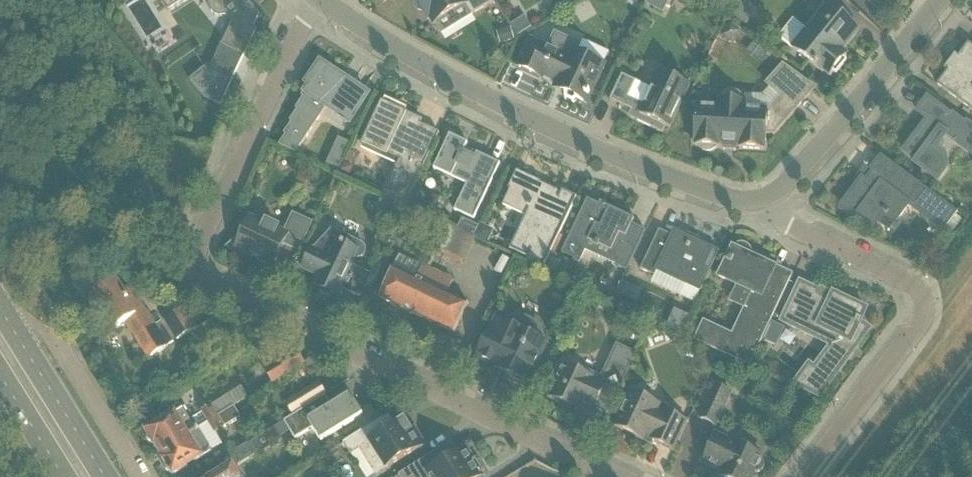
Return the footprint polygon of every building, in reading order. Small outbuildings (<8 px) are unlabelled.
[(169,11),(187,0),(162,0),(169,11)] [(210,4),(210,10),(215,15),(220,17),(226,16),(227,17),(230,15),(234,19),(237,23),(228,46),(223,44),(222,44),(212,67),(208,65),(190,80),(204,97),(221,106),(234,78),(244,56),(257,30),(253,29),(260,15),(247,0),(211,0),(210,4)] [(414,4),(418,11),(423,12),(428,20),(430,18),(434,24),(466,5),(472,15),(495,2),(494,0),(415,0),(414,4)] [(651,0),(648,0),(646,4),(655,8),(657,3),(651,0)] [(657,3),(655,8),(663,12),(669,0),(651,0),(657,3)] [(745,0),(733,16),(741,22),(753,6),(745,0)] [(869,0),(880,9),(887,0),(869,0)] [(844,41),(846,43),(858,29),(829,5),(793,49),(822,73),(824,70),(830,75),(833,71),(836,74),(846,62),(843,59),(847,55),(838,48),(844,41)] [(525,17),(512,25),(519,35),(531,28),(525,17)] [(729,24),(722,36),(728,40),(737,38),(741,31),(729,24)] [(511,28),(501,31),(505,43),(514,40),(511,28)] [(556,88),(563,92),(565,92),(565,99),(573,102),(578,98),(586,102),(603,65),(576,52),(579,45),(555,34),(548,49),(531,41),(519,66),(542,77),(543,74),(559,82),(556,88)] [(576,52),(603,65),(609,54),(581,41),(579,45),(576,52)] [(969,43),(958,58),(955,56),(946,69),(948,70),(937,85),(971,111),(971,46),(969,43)] [(279,146),(296,153),(327,108),(350,123),(369,95),(320,62),(310,77),(316,80),(312,86),(310,84),(301,97),(303,98),(296,109),(297,110),(290,122),(292,123),(284,134),(286,136),(279,146)] [(696,106),(694,144),(695,144),(695,146),(699,146),(699,147),(700,148),(701,149),(702,150),(703,151),(704,151),(705,151),(706,151),(707,152),(708,152),(709,151),(710,151),(711,151),(712,151),(713,150),(714,150),(714,149),(715,149),(716,148),(716,147),(720,147),(720,145),(740,146),(740,149),(764,150),(764,148),(766,148),(766,134),(774,134),(795,110),(796,110),(814,89),(785,67),(783,65),(765,85),(779,98),(768,111),(744,110),(744,101),(743,101),(743,100),(742,99),(742,98),(741,97),(740,96),(740,95),(739,95),(738,94),(737,93),(736,93),(735,92),(734,92),(733,92),(732,92),(731,92),(730,92),(729,92),(728,93),(727,93),(726,94),(725,95),(724,95),(724,96),(723,97),(722,98),(722,99),(721,100),(720,100),(720,107),(696,106)] [(622,75),(610,101),(632,111),(640,115),(637,121),(663,134),(666,127),(670,129),(690,85),(661,71),(652,90),(635,83),(636,81),(622,75)] [(923,126),(904,151),(917,161),(914,164),(938,181),(947,168),(945,156),(935,149),(946,135),(971,154),(971,124),(967,120),(965,122),(953,112),(950,115),(928,98),(917,112),(928,119),(930,121),(925,127),(923,126)] [(407,113),(405,112),(403,111),(400,107),(396,103),(391,102),(385,103),(382,101),(362,144),(366,145),(369,150),(373,153),(378,154),(383,154),(402,162),(398,171),(395,170),(384,195),(406,205),(431,151),(439,133),(413,121),(414,117),(407,113)] [(455,210),(474,220),(500,164),(477,153),(474,158),(463,153),(468,143),(450,135),(434,169),(467,184),(455,210)] [(350,152),(345,162),(350,164),(354,154),(350,152)] [(330,155),(325,167),(336,172),(342,160),(330,155)] [(874,226),(876,222),(883,213),(887,216),(888,214),(897,221),(909,205),(944,232),(958,213),(882,156),(871,170),(873,172),(866,181),(862,178),(841,207),(857,219),(860,215),(874,226)] [(343,162),(338,173),(349,178),(354,167),(343,162)] [(541,182),(540,182),(538,186),(519,176),(512,190),(509,188),(508,189),(510,190),(503,206),(526,216),(510,250),(529,259),(531,255),(547,263),(577,198),(562,191),(560,195),(555,193),(556,190),(541,183),(541,182)] [(385,197),(381,204),(392,209),(389,215),(398,220),(405,206),(385,197)] [(588,199),(562,254),(579,262),(584,251),(616,266),(627,271),(645,231),(632,224),(634,219),(609,207),(607,212),(598,208),(600,205),(599,205),(588,199)] [(253,256),(255,256),(261,259),(260,261),(274,267),(284,244),(299,250),(307,232),(311,224),(294,215),(285,233),(277,230),(278,228),(266,222),(265,224),(250,217),(244,230),(246,231),(228,248),(242,254),(243,253),(253,257),(253,256)] [(462,219),(457,229),(474,237),(479,227),(462,219)] [(433,220),(426,236),(439,242),(447,226),(433,220)] [(474,237),(474,238),(488,245),(492,236),(489,229),(480,224),(479,227),(474,237)] [(690,239),(691,235),(679,230),(678,233),(674,232),(672,236),(659,230),(641,270),(655,276),(657,271),(700,291),(699,292),(700,292),(719,252),(718,251),(718,252),(690,239)] [(345,291),(361,299),(373,275),(351,264),(355,257),(358,258),(362,256),(365,253),(366,249),(364,246),(361,243),(357,242),(353,244),(350,247),(334,231),(328,244),(323,242),(313,249),(312,249),(303,268),(317,275),(318,272),(323,274),(317,287),(320,289),(319,292),(331,298),(332,294),(342,299),(345,291)] [(766,266),(763,264),(750,258),(750,256),(751,254),(751,253),(750,251),(750,250),(749,249),(748,248),(747,247),(745,246),(744,246),(742,245),(741,245),(739,246),(738,246),(737,247),(735,249),(734,250),(731,257),(729,256),(719,277),(739,286),(753,293),(746,309),(733,337),(704,323),(701,330),(699,329),(694,341),(750,367),(761,342),(770,324),(791,278),(774,270),(776,267),(768,263),(766,266)] [(394,269),(380,298),(454,333),(468,303),(441,290),(447,278),(423,267),(399,256),(394,269)] [(552,259),(547,269),(556,274),(561,263),(552,259)] [(693,306),(699,292),(700,291),(657,271),(655,276),(650,286),(693,306)] [(125,323),(147,359),(174,342),(161,322),(156,325),(132,287),(125,292),(117,278),(92,293),(115,329),(125,323)] [(817,295),(819,291),(800,283),(782,322),(814,337),(819,327),(838,337),(814,368),(809,365),(794,385),(820,397),(870,329),(860,322),(867,309),(833,294),(829,301),(817,295)] [(731,302),(746,309),(753,293),(739,286),(731,302)] [(164,320),(176,341),(198,327),(185,307),(164,320)] [(488,311),(484,320),(492,324),(497,313),(489,309),(488,310),(488,311)] [(666,327),(681,334),(689,316),(675,309),(666,327)] [(491,330),(477,358),(496,367),(495,368),(496,369),(507,374),(514,377),(514,379),(527,385),(546,343),(541,341),(543,337),(542,335),(541,333),(540,331),(539,329),(538,327),(536,325),(535,323),(533,322),(531,320),(529,319),(527,318),(525,317),(523,317),(520,316),(518,316),(516,316),(513,316),(511,317),(509,317),(507,318),(505,319),(503,323),(498,320),(493,331),(491,330)] [(785,331),(770,324),(761,342),(777,349),(785,331)] [(245,334),(235,341),(242,352),(252,345),(245,334)] [(578,410),(578,409),(580,405),(593,412),(596,408),(607,413),(607,414),(608,415),(636,353),(635,353),(635,354),(617,346),(600,382),(588,376),(589,372),(573,364),(571,368),(565,366),(564,369),(558,366),(552,378),(558,381),(550,399),(559,404),(560,402),(578,410)] [(707,349),(704,356),(707,362),(708,363),(713,365),(719,354),(707,349)] [(265,370),(272,383),(304,363),(297,351),(265,370)] [(285,402),(292,415),(324,395),(317,383),(285,402)] [(701,419),(715,426),(731,392),(716,385),(701,419)] [(146,431),(160,453),(199,428),(226,411),(234,406),(247,398),(241,389),(220,402),(219,401),(201,412),(202,413),(193,419),(186,406),(146,431)] [(634,436),(642,440),(644,441),(647,435),(652,437),(650,440),(674,451),(688,421),(660,408),(662,405),(630,390),(623,405),(625,405),(621,413),(620,412),(613,426),(623,431),(624,430),(635,435),(634,436)] [(327,398),(332,395),(331,393),(284,422),(295,439),(313,428),(321,441),(363,415),(356,403),(353,404),(349,397),(332,407),(327,398)] [(241,417),(234,406),(226,411),(199,428),(160,453),(174,475),(222,445),(215,433),(241,417)] [(343,443),(351,456),(360,451),(376,476),(378,476),(389,470),(388,468),(424,446),(414,430),(411,432),(404,421),(396,427),(392,429),(384,417),(343,443)] [(283,423),(275,428),(281,438),(289,432),(283,423)] [(275,428),(251,442),(259,455),(270,448),(272,451),(280,446),(278,443),(282,441),(281,438),(275,428)] [(721,476),(753,476),(755,473),(757,473),(759,473),(761,472),(762,471),(764,470),(764,468),(765,467),(765,466),(765,465),(765,464),(764,462),(764,461),(763,460),(761,459),(763,456),(757,453),(759,449),(743,442),(741,446),(735,443),(735,444),(716,435),(703,462),(722,471),(720,476),(721,476)] [(254,456),(247,444),(230,455),(237,466),(254,456)] [(399,476),(481,476),(483,476),(482,475),(484,473),(476,460),(474,461),(466,449),(459,454),(455,457),(448,445),(399,476)] [(231,463),(209,476),(239,476),(231,463)]
